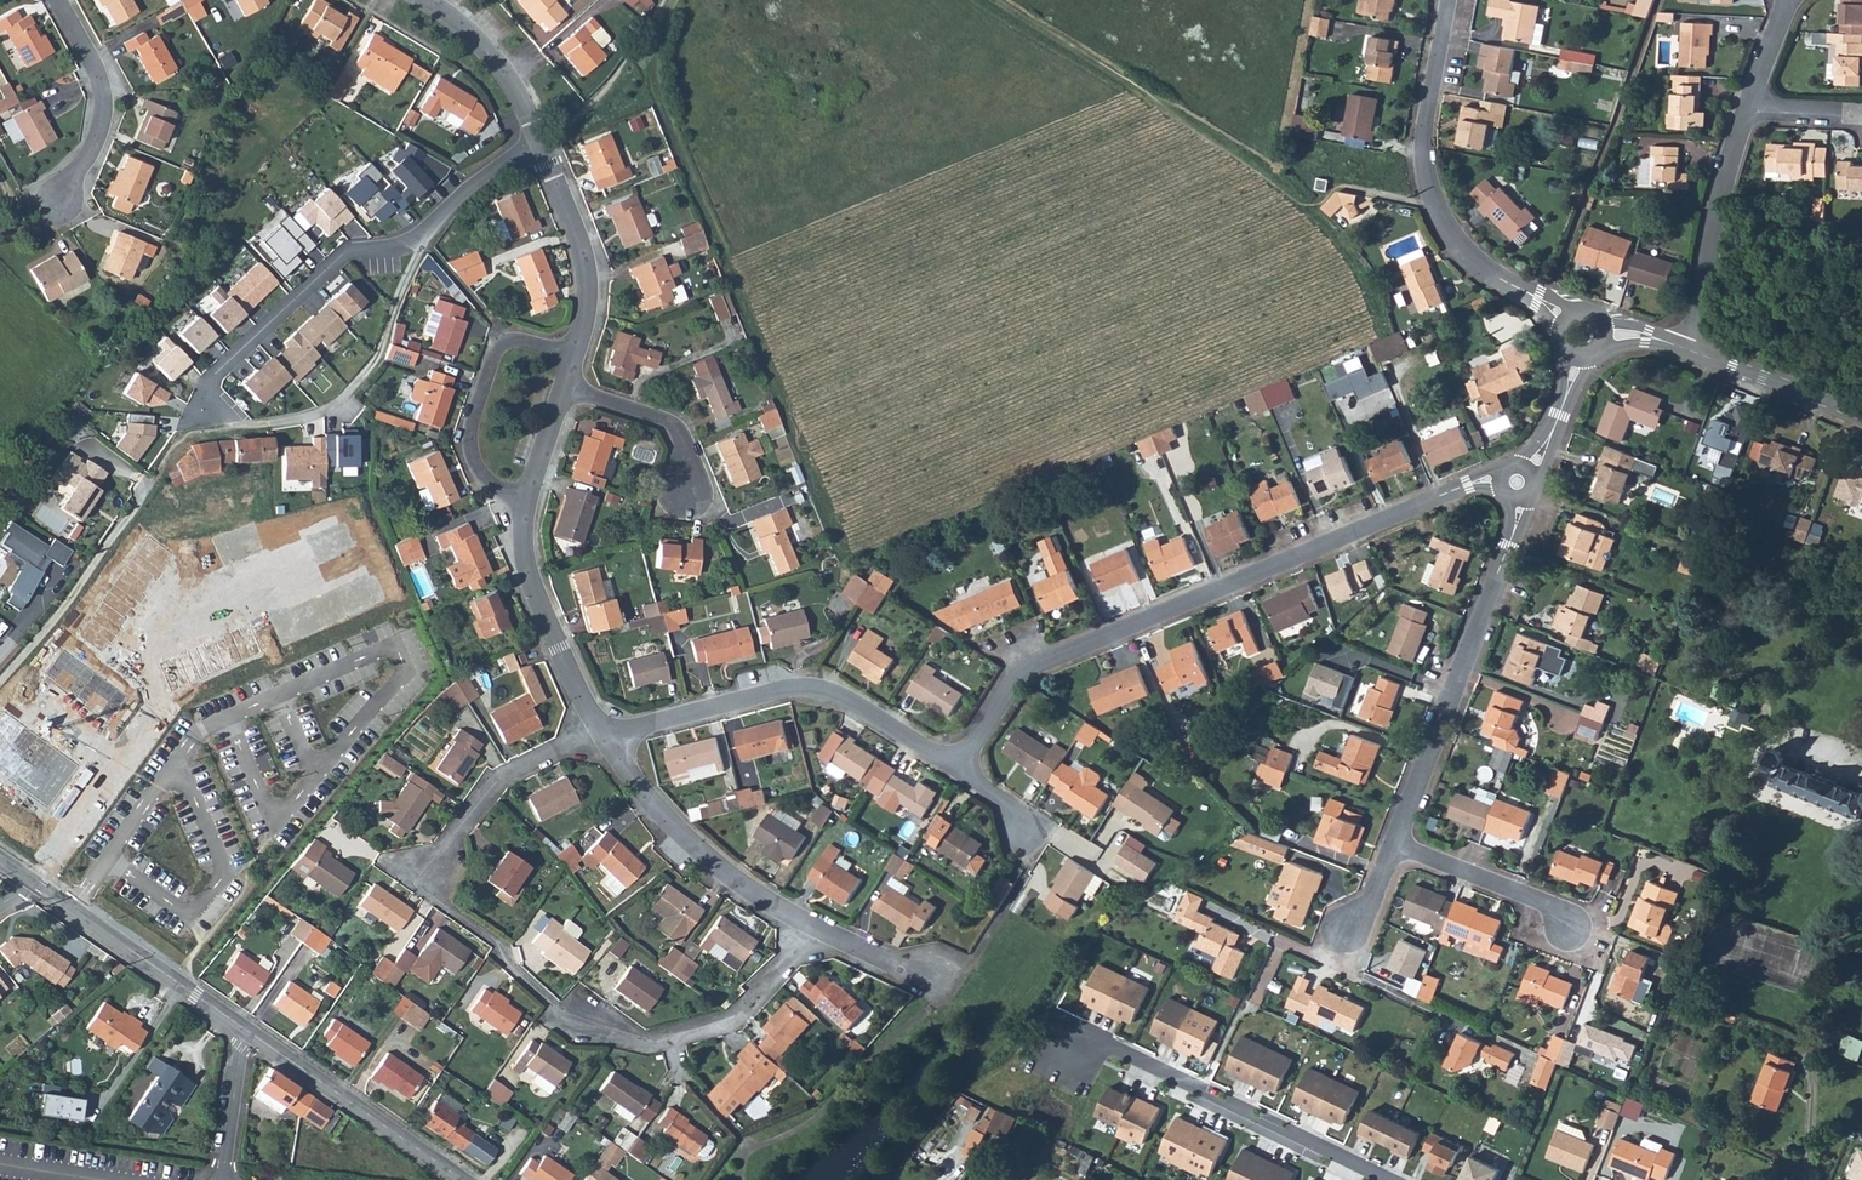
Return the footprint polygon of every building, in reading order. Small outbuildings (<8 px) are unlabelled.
[(113,25),(136,12),(129,0),(98,0),(113,25)] [(243,16),(266,3),(264,0),(234,0),(243,16)] [(299,23),(317,34),(330,41),(326,46),(337,52),(357,19),(346,13),(343,17),(324,6),(324,3),(319,0),(313,0),(299,23)] [(517,1),(532,19),(535,16),(539,21),(548,31),(564,16),(552,1),(553,0),(518,0),(517,1)] [(1363,14),(1366,2),(1367,2),(1368,0),(1359,0),(1357,12),(1363,14)] [(1363,14),(1375,16),(1374,17),(1389,20),(1392,4),(1395,4),(1395,0),(1368,0),(1367,2),(1366,2),(1363,14)] [(1489,14),(1508,17),(1505,38),(1532,43),(1539,6),(1505,0),(1492,0),(1489,14)] [(1633,15),(1647,17),(1654,0),(1639,0),(1633,15)] [(1841,34),(1861,34),(1861,0),(1843,0),(1843,5),(1839,5),(1839,26),(1841,26),(1841,34)] [(180,1),(164,10),(168,18),(170,20),(186,11),(184,8),(180,1)] [(1541,6),(1538,42),(1544,42),(1547,7),(1541,6)] [(31,24),(26,14),(18,19),(12,9),(0,16),(0,29),(2,28),(25,68),(51,52),(42,36),(39,37),(36,39),(29,25),(31,24)] [(164,10),(154,16),(158,23),(168,18),(164,10)] [(1659,13),(1656,22),(1673,23),(1673,14),(1659,13)] [(1330,19),(1314,16),(1310,34),(1327,37),(1330,19)] [(590,17),(558,45),(567,56),(565,58),(581,76),(604,57),(599,50),(607,42),(607,37),(590,17)] [(317,34),(299,23),(296,28),(314,38),(317,34)] [(39,37),(31,24),(29,25),(36,39),(39,37)] [(1680,24),(1678,67),(1705,68),(1707,35),(1712,35),(1712,26),(1680,24)] [(142,33),(122,44),(126,53),(133,48),(139,60),(138,61),(150,82),(173,69),(155,36),(146,40),(142,33)] [(1829,33),(1828,46),(1838,46),(1837,63),(1836,84),(1860,85),(1861,63),(1861,43),(1861,42),(1861,34),(1841,34),(1829,33)] [(353,64),(362,70),(359,75),(390,93),(404,70),(412,74),(416,66),(409,62),(410,60),(379,41),(380,39),(372,34),(353,64)] [(1392,74),(1389,71),(1391,65),(1393,53),(1396,54),(1398,41),(1371,36),(1366,61),(1369,63),(1367,78),(1391,83),(1392,74)] [(1483,44),(1479,68),(1486,69),(1489,69),(1487,78),(1485,92),(1513,98),(1516,84),(1519,84),(1521,72),(1512,71),(1516,50),(1483,44)] [(1573,61),(1560,58),(1559,68),(1572,71),(1572,68),(1573,61)] [(416,66),(412,74),(424,82),(429,74),(416,66)] [(1673,94),(1672,113),(1679,114),(1678,129),(1690,129),(1691,126),(1705,126),(1705,112),(1697,111),(1697,105),(1700,105),(1702,76),(1681,75),(1680,85),(1680,94),(1673,94)] [(426,100),(419,111),(430,118),(437,107),(461,121),(458,126),(473,135),(484,117),(479,106),(473,102),(474,100),(437,79),(425,99),(426,100)] [(0,85),(0,94),(3,98),(0,100),(0,111),(17,102),(6,82),(0,85)] [(1352,96),(1344,137),(1357,139),(1372,142),(1374,132),(1369,131),(1372,118),(1375,119),(1378,101),(1352,96)] [(146,110),(134,139),(159,150),(169,126),(174,113),(145,100),(142,108),(146,110)] [(1464,121),(1460,144),(1485,148),(1489,125),(1502,128),(1506,105),(1483,100),(1482,110),(1463,107),(1461,120),(1464,121)] [(38,101),(10,117),(30,152),(54,138),(39,111),(42,109),(38,101)] [(409,109),(404,122),(413,125),(418,112),(409,109)] [(1679,114),(1672,113),(1668,113),(1667,128),(1678,129),(1679,114)] [(1295,114),(1291,135),(1296,137),(1300,115),(1295,114)] [(607,134),(579,145),(590,170),(588,171),(595,190),(629,175),(625,166),(621,168),(607,134)] [(395,148),(388,160),(395,163),(388,170),(404,188),(400,191),(409,200),(412,197),(416,201),(426,191),(422,187),(427,183),(430,187),(443,175),(448,168),(406,143),(401,151),(395,148)] [(1767,151),(1767,167),(1767,177),(1780,177),(1780,172),(1792,172),(1792,178),(1814,179),(1816,143),(1804,143),(1804,149),(1795,149),(1795,144),(1777,144),(1777,152),(1767,151)] [(1651,146),(1650,157),(1656,157),(1654,180),(1668,181),(1667,189),(1686,189),(1687,174),(1678,174),(1674,171),(1674,167),(1676,167),(1677,147),(1651,146)] [(630,152),(621,153),(623,165),(632,163),(630,152)] [(115,184),(112,183),(111,182),(106,194),(117,198),(114,207),(130,214),(134,206),(137,207),(153,168),(126,157),(121,171),(115,184)] [(1838,189),(1861,190),(1861,166),(1852,165),(1852,161),(1839,161),(1838,189)] [(379,175),(366,162),(353,175),(356,179),(342,193),(354,206),(356,204),(362,211),(361,213),(366,218),(371,214),(378,222),(391,209),(395,213),(405,204),(387,184),(377,193),(369,185),(379,175)] [(118,170),(112,183),(115,184),(121,171),(118,170)] [(1329,180),(1318,178),(1317,189),(1327,192),(1329,180)] [(1471,194),(1483,205),(1498,189),(1487,178),(1471,194)] [(308,199),(295,212),(308,226),(313,222),(326,236),(336,228),(336,224),(340,221),(343,225),(352,217),(325,188),(311,202),(308,199)] [(1512,240),(1513,240),(1515,238),(1522,245),(1531,236),(1530,234),(1525,229),(1532,221),(1535,218),(1526,208),(1522,211),(1500,188),(1498,189),(1483,205),(1478,209),(1487,218),(1488,216),(1512,240)] [(520,192),(495,202),(509,240),(538,229),(535,221),(531,222),(520,192)] [(1338,192),(1329,201),(1341,204),(1347,205),(1345,214),(1352,218),(1359,212),(1355,205),(1356,196),(1338,192)] [(631,195),(627,196),(631,205),(635,203),(631,195)] [(631,205),(627,196),(602,207),(606,216),(611,214),(624,245),(649,235),(646,226),(641,216),(635,203),(631,205)] [(1641,196),(1637,212),(1647,215),(1652,196),(1641,196)] [(1813,215),(1824,216),(1825,198),(1814,198),(1813,215)] [(1329,201),(1322,208),(1330,216),(1335,211),(1341,204),(1329,201)] [(647,213),(641,216),(646,226),(652,224),(653,221),(650,214),(647,213)] [(285,215),(276,224),(278,226),(261,242),(274,257),(267,264),(281,279),(300,261),(294,255),(300,249),(305,254),(314,246),(285,215)] [(1532,221),(1525,229),(1530,234),(1538,226),(1532,221)] [(689,226),(691,232),(700,229),(697,222),(689,226)] [(689,226),(678,230),(681,237),(691,232),(689,226)] [(1590,227),(1578,259),(1595,265),(1596,264),(1619,272),(1631,241),(1590,227)] [(678,238),(682,248),(704,238),(700,229),(691,232),(681,237),(678,238)] [(110,257),(104,271),(127,279),(138,252),(143,243),(118,232),(108,256),(110,257)] [(682,248),(685,256),(699,250),(698,248),(706,244),(704,238),(682,248)] [(143,243),(138,252),(150,257),(154,247),(143,243)] [(537,249),(512,259),(529,301),(527,302),(532,313),(554,303),(550,292),(554,291),(537,249)] [(1428,269),(1431,268),(1426,255),(1426,256),(1423,249),(1399,259),(1401,266),(1420,313),(1446,303),(1438,284),(1435,285),(1428,269)] [(60,268),(57,262),(53,255),(28,269),(46,301),(86,278),(69,251),(60,256),(62,259),(65,265),(60,268)] [(474,252),(445,262),(453,272),(478,262),(474,252)] [(1635,252),(1627,278),(1665,290),(1673,263),(1635,252)] [(108,256),(102,269),(104,271),(110,257),(108,256)] [(659,256),(627,269),(631,278),(633,277),(643,298),(640,299),(644,310),(670,299),(672,303),(683,299),(678,286),(672,288),(668,279),(679,274),(674,262),(663,266),(659,256)] [(62,259),(57,262),(60,268),(65,265),(62,259)] [(478,262),(453,272),(463,283),(472,279),(483,275),(478,262)] [(258,263),(224,294),(243,314),(251,307),(248,305),(258,296),(260,298),(277,283),(258,263)] [(1438,284),(1431,268),(1428,269),(1435,285),(1438,284)] [(347,283),(324,304),(325,305),(342,323),(364,301),(347,283)] [(224,294),(217,286),(208,294),(218,305),(207,315),(223,333),(243,314),(224,294)] [(717,294),(727,316),(734,313),(726,291),(717,294)] [(727,316),(717,294),(707,298),(716,320),(727,316)] [(138,296),(133,302),(144,309),(148,302),(138,296)] [(1484,296),(1471,301),(1475,309),(1488,304),(1484,296)] [(437,299),(432,311),(440,314),(433,335),(429,348),(453,356),(464,321),(457,319),(461,307),(448,303),(437,299)] [(312,316),(296,331),(311,348),(315,344),(321,351),(346,327),(342,323),(325,305),(318,312),(320,317),(317,321),(312,316)] [(440,314),(432,311),(431,311),(423,332),(433,335),(440,314)] [(196,316),(178,334),(195,353),(206,343),(209,346),(217,339),(196,316)] [(392,323),(388,344),(397,347),(402,325),(392,323)] [(311,348),(296,331),(283,343),(288,349),(282,354),(281,353),(273,360),(287,376),(294,383),(314,365),(312,362),(319,356),(311,348)] [(606,365),(610,367),(614,368),(611,376),(628,382),(630,374),(629,373),(632,364),(641,366),(642,365),(651,368),(656,354),(643,350),(643,351),(633,348),(636,338),(617,332),(606,365)] [(1380,362),(1399,354),(1391,335),(1376,341),(1372,343),(1380,362)] [(165,337),(157,345),(163,351),(150,363),(168,382),(181,369),(183,371),(190,364),(165,337)] [(388,344),(385,357),(387,358),(411,366),(415,353),(397,347),(388,344)] [(273,360),(268,355),(240,380),(258,401),(287,376),(273,360)] [(709,356),(691,364),(696,377),(689,380),(696,398),(703,395),(714,420),(738,410),(734,401),(729,403),(709,356)] [(1388,387),(1381,373),(1368,378),(1357,357),(1342,363),(1347,375),(1323,385),(1330,403),(1353,392),(1357,401),(1388,387)] [(1506,409),(1500,394),(1498,390),(1506,387),(1507,390),(1527,382),(1521,368),(1515,370),(1511,362),(1494,369),(1492,363),(1475,369),(1479,379),(1469,383),(1476,399),(1486,394),(1489,403),(1485,404),(1490,416),(1506,409)] [(413,380),(408,394),(410,400),(419,402),(414,420),(438,428),(451,389),(448,388),(451,378),(430,371),(426,382),(417,379),(413,380)] [(168,393),(134,373),(122,394),(139,405),(141,402),(149,406),(163,403),(168,393)] [(1271,410),(1293,399),(1285,380),(1262,390),(1271,410)] [(1632,418),(1643,422),(1645,417),(1655,421),(1659,410),(1663,400),(1635,389),(1627,407),(1612,401),(1606,417),(1600,433),(1623,442),(1632,418)] [(1246,396),(1254,417),(1271,410),(1262,390),(1246,396)] [(746,411),(749,419),(756,416),(773,409),(769,399),(763,401),(764,403),(746,411)] [(1757,410),(1742,405),(1739,413),(1731,411),(1728,420),(1723,418),(1722,418),(1721,418),(1719,419),(1718,420),(1718,421),(1710,442),(1719,446),(1714,459),(1723,462),(1718,476),(1731,480),(1757,410)] [(756,416),(762,429),(779,423),(773,409),(756,416)] [(1645,417),(1643,422),(1658,428),(1665,412),(1659,410),(1655,421),(1645,417)] [(372,411),(371,419),(410,431),(412,425),(372,411)] [(155,425),(126,422),(125,433),(115,447),(135,462),(154,437),(155,425)] [(1154,435),(1162,455),(1172,451),(1169,442),(1177,439),(1172,427),(1154,435)] [(1429,456),(1433,462),(1450,455),(1451,459),(1472,450),(1462,427),(1425,443),(1429,456)] [(573,471),(571,478),(599,487),(602,478),(597,477),(609,444),(619,448),(622,438),(591,428),(588,437),(585,437),(579,458),(576,457),(572,470),(573,471)] [(265,437),(257,438),(258,459),(273,458),(271,430),(265,430),(265,437)] [(324,437),(324,465),(356,465),(356,430),(342,430),(342,435),(334,435),(334,433),(324,434),(324,437)] [(738,433),(715,443),(734,486),(757,477),(749,457),(760,453),(754,438),(743,443),(738,433)] [(1480,433),(1475,436),(1480,447),(1485,445),(1480,433)] [(1154,435),(1148,438),(1156,458),(1162,455),(1154,435)] [(583,436),(576,457),(579,458),(585,437),(583,436)] [(302,446),(282,446),(283,479),(310,479),(310,487),(324,486),(324,465),(324,437),(311,437),(312,447),(302,448),(302,446)] [(174,464),(175,467),(183,482),(199,475),(219,471),(217,462),(258,459),(257,438),(231,440),(190,445),(190,448),(174,464)] [(1774,442),(1768,440),(1767,442),(1756,438),(1750,455),(1761,459),(1764,465),(1770,462),(1776,464),(1774,469),(1772,476),(1783,480),(1785,475),(1786,471),(1802,477),(1805,471),(1807,465),(1813,468),(1818,456),(1803,450),(1804,446),(1795,443),(1795,445),(1793,450),(1784,447),(1786,442),(1775,438),(1774,442)] [(1401,471),(1399,466),(1412,461),(1403,440),(1385,448),(1387,453),(1368,461),(1376,482),(1401,471)] [(1793,450),(1795,445),(1786,442),(1784,447),(1793,450)] [(1605,455),(1635,467),(1638,458),(1637,457),(1609,446),(1605,455)] [(1308,472),(1318,495),(1337,487),(1338,490),(1357,482),(1347,457),(1344,458),(1340,449),(1307,463),(1311,472),(1308,472)] [(435,451),(405,464),(417,488),(423,485),(433,508),(456,498),(435,451)] [(64,480),(77,460),(78,461),(80,458),(70,452),(55,474),(64,480)] [(1450,455),(1433,462),(1434,466),(1451,459),(1450,455)] [(1600,482),(1596,494),(1620,504),(1628,484),(1631,485),(1636,471),(1656,479),(1661,466),(1638,458),(1635,467),(1605,455),(1598,473),(1603,475),(1605,476),(1603,483),(1600,482)] [(87,460),(84,465),(78,461),(77,460),(64,480),(74,487),(59,508),(78,521),(99,490),(95,487),(106,473),(87,460)] [(1412,461),(1399,466),(1401,471),(1414,466),(1412,461)] [(1807,465),(1805,471),(1811,473),(1813,468),(1807,465)] [(175,467),(164,473),(171,487),(183,482),(175,467)] [(1847,470),(1838,493),(1850,498),(1852,502),(1857,503),(1861,502),(1861,499),(1861,476),(1847,470)] [(1786,471),(1785,475),(1801,481),(1802,477),(1786,471)] [(1050,495),(1066,489),(1060,475),(1044,482),(1050,495)] [(1268,481),(1251,489),(1265,521),(1302,505),(1292,482),(1272,491),(1268,481)] [(565,496),(553,534),(579,543),(594,496),(566,486),(563,496),(565,496)] [(1337,487),(1318,495),(1319,498),(1338,490),(1337,487)] [(782,508),(754,519),(761,535),(757,537),(754,538),(759,550),(760,550),(765,548),(767,552),(776,573),(796,565),(780,528),(789,525),(782,508)] [(1232,518),(1208,528),(1219,556),(1243,546),(1243,543),(1252,539),(1241,510),(1230,514),(1232,518)] [(1568,542),(1566,541),(1561,554),(1605,571),(1609,560),(1613,559),(1614,555),(1613,551),(1617,540),(1603,534),(1604,533),(1605,531),(1607,529),(1607,526),(1606,525),(1603,523),(1579,514),(1575,524),(1568,542)] [(1790,528),(1787,534),(1806,541),(1814,519),(1802,515),(1797,531),(1790,528)] [(754,519),(750,521),(757,537),(761,535),(754,519)] [(253,521),(212,538),(224,566),(264,549),(253,521)] [(345,521),(307,537),(319,564),(357,548),(345,521)] [(11,522),(5,531),(8,534),(1,544),(10,550),(9,552),(26,563),(9,591),(13,594),(7,603),(21,612),(29,598),(27,596),(43,573),(37,569),(45,555),(63,567),(73,551),(55,539),(50,547),(11,522)] [(1572,522),(1566,541),(1568,542),(1575,524),(1572,522)] [(466,581),(470,589),(478,586),(484,583),(480,575),(489,570),(472,532),(470,533),(466,523),(443,532),(456,561),(445,566),(454,586),(466,581)] [(1699,531),(1694,545),(1704,549),(1710,535),(1699,531)] [(413,536),(393,544),(397,555),(413,548),(417,546),(413,536)] [(1062,603),(1063,605),(1082,597),(1071,571),(1070,571),(1055,536),(1045,540),(1052,555),(1047,557),(1055,577),(1038,584),(1048,609),(1062,603)] [(1437,574),(1432,586),(1456,595),(1461,582),(1459,581),(1467,560),(1470,560),(1473,551),(1436,536),(1432,545),(1444,550),(1438,565),(1435,573),(1437,574)] [(137,553),(163,572),(169,564),(165,562),(171,553),(148,537),(137,553)] [(657,539),(654,566),(672,568),(672,571),(697,574),(700,539),(689,538),(689,543),(680,542),(679,545),(673,544),(674,540),(657,539)] [(1156,538),(1146,543),(1162,580),(1197,565),(1186,538),(1164,547),(1161,540),(1156,538)] [(1696,578),(1705,552),(1688,545),(1678,571),(1696,578)] [(413,548),(397,555),(400,562),(415,555),(413,548)] [(1129,550),(1093,565),(1105,592),(1131,581),(1132,584),(1141,580),(1129,550)] [(125,569),(148,585),(154,577),(158,580),(163,572),(137,553),(125,569)] [(1342,573),(1331,577),(1341,602),(1355,596),(1354,594),(1360,592),(1367,585),(1365,582),(1376,577),(1369,560),(1358,565),(1358,567),(1342,574),(1342,573)] [(1425,583),(1430,585),(1435,573),(1438,565),(1432,563),(1425,583)] [(569,590),(580,633),(585,632),(623,622),(615,596),(612,597),(603,600),(598,581),(594,567),(571,573),(574,588),(569,590)] [(1038,579),(1053,575),(1051,568),(1036,573),(1038,579)] [(114,585),(139,602),(141,604),(147,596),(143,593),(148,585),(125,569),(114,585)] [(375,573),(271,619),(283,646),(387,600),(375,573)] [(858,574),(845,595),(848,596),(860,576),(858,574)] [(860,576),(848,596),(860,604),(873,584),(860,576)] [(607,578),(598,581),(603,600),(612,597),(607,578)] [(1014,581),(966,601),(937,613),(964,630),(1024,605),(1014,581)] [(873,584),(860,604),(873,612),(886,592),(873,584)] [(1310,584),(1267,602),(1279,632),(1313,618),(1311,613),(1320,609),(1310,584)] [(103,602),(124,617),(131,607),(134,609),(139,602),(114,585),(102,602),(103,602)] [(1564,611),(1557,627),(1571,633),(1568,642),(1591,651),(1595,641),(1585,637),(1594,612),(1599,614),(1606,594),(1581,585),(1577,596),(1570,613),(1564,611)] [(467,601),(475,620),(478,618),(486,636),(508,626),(500,608),(502,607),(494,589),(467,601)] [(886,592),(873,612),(876,614),(889,594),(886,592)] [(1554,626),(1557,627),(1564,611),(1570,613),(1577,596),(1573,594),(1568,606),(1563,604),(1554,626)] [(653,601),(656,614),(661,613),(666,611),(663,599),(653,601)] [(92,618),(117,636),(122,629),(120,627),(126,618),(124,617),(103,602),(92,618)] [(1062,603),(1048,609),(1049,611),(1063,605),(1062,603)] [(1404,617),(1390,652),(1414,661),(1427,625),(1425,624),(1429,613),(1407,605),(1404,606),(1400,616),(1404,617)] [(666,632),(678,629),(676,622),(686,620),(683,607),(666,611),(661,613),(666,631),(666,632)] [(781,646),(780,643),(797,638),(809,635),(801,609),(764,619),(771,648),(781,646)] [(1245,641),(1250,652),(1260,648),(1245,611),(1231,617),(1232,621),(1213,630),(1221,651),(1245,641)] [(653,634),(666,631),(661,613),(656,614),(649,616),(653,634)] [(644,617),(649,636),(653,634),(649,616),(644,617)] [(80,635),(102,651),(109,641),(112,644),(117,636),(92,618),(80,635)] [(478,618),(475,620),(482,638),(486,636),(478,618)] [(939,626),(930,640),(940,646),(948,632),(939,626)] [(705,659),(706,662),(728,657),(729,659),(753,653),(746,627),(691,641),(696,661),(705,659)] [(239,628),(230,632),(243,661),(262,652),(252,631),(242,635),(239,628)] [(852,660),(868,671),(883,681),(896,660),(879,649),(885,639),(871,630),(852,660)] [(225,640),(215,644),(226,668),(243,661),(230,632),(223,635),(225,640)] [(1510,667),(1507,675),(1534,685),(1537,677),(1535,676),(1538,666),(1562,675),(1568,658),(1561,655),(1564,649),(1520,632),(1513,650),(1516,651),(1514,654),(1512,653),(1507,666),(1510,667)] [(1174,666),(1172,663),(1160,668),(1170,691),(1197,680),(1200,686),(1211,681),(1195,642),(1174,651),(1178,661),(1179,664),(1174,666)] [(205,643),(196,647),(208,676),(226,668),(215,644),(207,648),(205,643)] [(190,655),(179,659),(190,684),(208,676),(196,647),(188,651),(190,655)] [(1260,648),(1250,652),(1251,656),(1261,651),(1260,648)] [(79,696),(96,674),(63,650),(46,673),(55,679),(53,682),(67,692),(69,689),(79,696)] [(499,656),(506,672),(520,666),(513,650),(499,656)] [(522,651),(517,653),(520,661),(525,659),(522,651)] [(662,652),(627,661),(633,686),(660,680),(661,683),(670,681),(662,652)] [(167,660),(159,664),(172,692),(190,684),(179,659),(175,661),(176,664),(170,667),(167,660)] [(1287,675),(1281,661),(1258,670),(1264,684),(1287,675)] [(1342,672),(1319,663),(1307,692),(1319,697),(1320,692),(1337,699),(1335,705),(1345,709),(1357,677),(1347,674),(1346,676),(1341,674),(1342,672)] [(928,664),(910,691),(950,717),(964,695),(935,676),(938,670),(928,664)] [(1120,678),(1105,684),(1092,689),(1101,714),(1151,694),(1139,665),(1118,674),(1120,678)] [(515,708),(493,720),(504,741),(517,734),(518,736),(540,725),(531,706),(545,699),(533,671),(522,676),(530,692),(512,701),(515,708)] [(883,681),(868,671),(865,674),(881,684),(883,681)] [(454,681),(467,701),(477,695),(463,673),(454,681)] [(102,714),(110,720),(127,697),(96,674),(79,696),(88,703),(85,707),(99,718),(102,714)] [(1118,674),(1104,679),(1105,684),(1120,678),(1118,674)] [(1287,675),(1264,684),(1268,695),(1288,677),(1287,675)] [(1361,716),(1386,725),(1392,709),(1401,684),(1382,677),(1377,689),(1372,687),(1361,716)] [(448,693),(457,708),(467,701),(454,681),(453,682),(445,689),(448,693)] [(430,709),(448,693),(445,689),(438,694),(433,700),(427,706),(430,709)] [(1489,720),(1484,731),(1497,736),(1498,740),(1496,746),(1504,749),(1495,770),(1507,774),(1515,753),(1510,751),(1518,747),(1521,739),(1518,731),(1514,729),(1524,701),(1498,691),(1488,715),(1491,716),(1490,720),(1489,720)] [(512,701),(490,713),(493,720),(515,708),(512,701)] [(1588,704),(1584,714),(1605,722),(1612,706),(1600,701),(1597,708),(1588,704)] [(1392,709),(1386,725),(1389,726),(1395,711),(1392,709)] [(4,711),(0,717),(0,772),(48,807),(79,766),(4,711)] [(1605,722),(1584,714),(1577,732),(1598,740),(1605,722)] [(784,720),(738,732),(745,760),(791,748),(784,720)] [(1089,721),(1077,739),(1088,745),(1093,736),(1098,739),(1103,730),(1089,721)] [(456,740),(436,769),(457,783),(478,753),(475,751),(481,743),(460,728),(454,738),(456,740)] [(1028,771),(1048,784),(1050,781),(1063,761),(1065,758),(1053,750),(1019,728),(1005,750),(1030,767),(1028,771)] [(831,764),(828,769),(840,777),(845,768),(871,785),(873,783),(886,763),(855,743),(857,741),(849,735),(847,738),(837,732),(821,757),(831,764)] [(517,734),(504,741),(505,743),(518,736),(517,734)] [(1338,756),(1331,772),(1361,784),(1362,781),(1365,772),(1364,771),(1367,764),(1373,766),(1381,746),(1354,735),(1345,758),(1338,756)] [(1093,736),(1088,745),(1092,747),(1098,739),(1093,736)] [(717,737),(668,750),(675,781),(694,776),(692,769),(723,760),(717,737)] [(1057,743),(1053,750),(1065,758),(1069,751),(1057,743)] [(1074,743),(1067,760),(1074,763),(1081,746),(1074,743)] [(1529,752),(1518,747),(1510,751),(1515,753),(1527,758),(1529,752)] [(1274,748),(1268,764),(1288,771),(1294,756),(1274,748)] [(1763,759),(1767,768),(1777,771),(1772,784),(1859,818),(1861,812),(1861,793),(1783,762),(1784,758),(1781,752),(1773,749),(1766,752),(1763,759)] [(1317,766),(1331,772),(1338,756),(1323,750),(1317,766)] [(377,762),(399,776),(405,767),(384,753),(377,762)] [(1058,786),(1056,790),(1066,797),(1065,799),(1095,819),(1110,796),(1096,786),(1101,778),(1100,774),(1088,767),(1084,767),(1081,773),(1063,761),(1050,781),(1058,786)] [(886,763),(873,783),(886,792),(880,802),(898,813),(904,803),(924,816),(935,800),(934,799),(938,792),(921,782),(917,788),(895,774),(897,770),(886,763)] [(1191,764),(1182,771),(1188,778),(1197,770),(1191,764)] [(1288,771),(1268,764),(1263,779),(1283,786),(1288,771)] [(1365,772),(1362,781),(1367,783),(1373,766),(1367,764),(1364,771),(1365,772)] [(1557,769),(1547,792),(1562,798),(1572,775),(1557,769)] [(1137,771),(1135,774),(1146,781),(1148,778),(1137,771)] [(413,773),(408,780),(430,796),(437,800),(442,793),(413,773)] [(1116,803),(1116,805),(1131,815),(1132,814),(1150,825),(1149,828),(1170,841),(1181,823),(1173,817),(1174,815),(1162,809),(1166,804),(1146,791),(1151,784),(1146,781),(1135,774),(1116,803)] [(565,775),(526,796),(539,820),(578,800),(565,775)] [(379,799),(378,812),(385,813),(384,816),(393,822),(388,829),(398,837),(403,830),(406,831),(430,796),(408,780),(394,800),(379,799)] [(753,788),(741,791),(745,808),(769,802),(766,790),(755,793),(753,788)] [(725,803),(725,804),(728,813),(745,808),(741,791),(730,793),(732,801),(725,803)] [(1449,816),(1486,830),(1494,807),(1458,793),(1449,816)] [(1356,856),(1360,843),(1354,840),(1356,835),(1358,836),(1362,825),(1360,824),(1363,815),(1345,808),(1347,803),(1331,797),(1326,811),(1327,811),(1320,830),(1321,830),(1318,840),(1330,845),(1330,844),(1333,846),(1332,847),(1356,856)] [(1494,807),(1486,830),(1495,834),(1497,830),(1511,835),(1522,840),(1532,814),(1497,800),(1494,807)] [(725,804),(716,807),(718,815),(728,813),(725,804)] [(814,820),(825,827),(835,811),(824,804),(814,820)] [(1166,804),(1162,809),(1174,815),(1177,810),(1166,804)] [(771,814),(757,835),(770,844),(765,852),(781,862),(786,854),(794,859),(807,837),(771,814)] [(947,819),(932,842),(940,847),(939,848),(979,874),(988,860),(978,853),(984,845),(955,826),(955,825),(947,819)] [(1354,840),(1360,843),(1367,827),(1362,825),(1358,836),(1356,835),(1354,840)] [(1264,835),(1282,838),(1283,829),(1265,826),(1264,835)] [(1497,830),(1495,834),(1509,839),(1511,835),(1497,830)] [(606,831),(588,849),(599,859),(597,861),(610,874),(602,882),(615,894),(623,886),(624,887),(643,866),(606,831)] [(1253,832),(1234,843),(1248,849),(1249,845),(1269,853),(1274,840),(1253,832)] [(1132,836),(1115,863),(1146,883),(1158,863),(1142,853),(1146,845),(1132,836)] [(304,873),(337,896),(353,873),(328,856),(331,853),(322,847),(324,844),(313,838),(290,866),(303,875),(304,873)] [(1249,845),(1248,849),(1285,863),(1291,847),(1274,840),(1269,853),(1249,845)] [(571,843),(555,855),(563,862),(577,851),(571,843)] [(822,883),(821,885),(837,895),(836,897),(847,905),(863,880),(835,863),(840,855),(829,848),(811,876),(822,883)] [(506,849),(485,880),(500,890),(496,895),(507,903),(513,902),(522,888),(517,884),(529,866),(506,849)] [(588,849),(581,857),(581,858),(591,867),(597,861),(599,859),(588,849)] [(577,851),(563,862),(565,864),(568,867),(581,857),(577,851)] [(1553,873),(1575,882),(1577,877),(1583,880),(1597,885),(1605,864),(1585,855),(1583,860),(1561,851),(1553,873)] [(897,853),(887,869),(903,878),(913,863),(897,853)] [(1068,868),(1059,882),(1054,890),(1057,892),(1049,904),(1073,919),(1080,908),(1077,906),(1086,891),(1094,896),(1105,880),(1070,858),(1065,866),(1068,868)] [(1281,907),(1277,916),(1303,926),(1323,873),(1290,861),(1281,886),(1287,888),(1281,907)] [(1065,866),(1057,880),(1059,882),(1068,868),(1065,866)] [(994,891),(1007,898),(1017,881),(1005,874),(994,891)] [(894,877),(876,904),(903,922),(899,928),(908,934),(914,924),(924,930),(939,908),(928,901),(924,907),(922,907),(906,896),(911,889),(894,877)] [(1663,922),(1668,908),(1671,910),(1678,892),(1649,881),(1643,898),(1646,899),(1635,928),(1642,930),(1640,934),(1667,944),(1672,929),(1670,925),(1663,922)] [(665,883),(649,906),(664,916),(656,929),(677,944),(686,932),(687,932),(702,909),(695,904),(694,905),(681,896),(681,894),(665,883)] [(374,884),(359,904),(397,930),(411,910),(374,884)] [(1270,903),(1281,907),(1287,888),(1281,886),(1277,884),(1270,903)] [(1447,899),(1435,895),(1436,892),(1416,884),(1405,912),(1437,925),(1436,927),(1440,929),(1445,931),(1456,903),(1447,899)] [(821,885),(819,887),(836,897),(837,895),(821,885)] [(1046,903),(1049,904),(1057,892),(1054,890),(1046,903)] [(1205,897),(1191,890),(1176,921),(1202,934),(1197,948),(1219,958),(1214,970),(1235,979),(1246,953),(1235,947),(1231,946),(1237,932),(1214,922),(1215,919),(1198,911),(1205,897)] [(1003,904),(992,896),(984,909),(995,917),(1003,904)] [(1643,898),(1632,927),(1635,928),(1646,899),(1643,898)] [(1456,903),(1445,931),(1452,933),(1471,941),(1492,949),(1489,957),(1499,961),(1504,948),(1494,944),(1503,922),(1479,912),(1480,909),(1457,900),(1456,903)] [(721,915),(699,944),(709,951),(715,942),(727,950),(720,959),(735,970),(756,941),(721,915)] [(541,953),(549,959),(551,957),(564,967),(572,972),(588,950),(574,940),(578,933),(578,927),(567,919),(562,925),(550,917),(532,942),(543,951),(541,953)] [(301,918),(291,933),(295,936),(305,920),(301,918)] [(305,920),(295,936),(302,941),(313,926),(305,920)] [(313,926),(302,941),(310,946),(312,943),(314,945),(312,948),(320,953),(331,938),(313,926)] [(417,957),(412,964),(430,977),(440,964),(454,973),(470,951),(437,928),(417,957)] [(1440,929),(1437,939),(1441,941),(1445,931),(1440,929)] [(1441,941),(1448,944),(1452,933),(1445,931),(1441,941)] [(1237,932),(1231,946),(1235,947),(1241,934),(1237,932)] [(0,945),(0,955),(11,967),(17,961),(21,961),(29,967),(28,968),(51,983),(53,981),(65,964),(66,962),(42,946),(42,947),(29,938),(9,937),(7,939),(9,941),(7,943),(3,942),(0,945)] [(630,947),(622,939),(609,951),(618,960),(630,947)] [(1400,940),(1388,967),(1409,976),(1415,979),(1427,952),(1400,940)] [(1492,949),(1471,941),(1467,949),(1488,958),(1489,957),(1492,949)] [(665,958),(659,965),(669,972),(683,954),(673,947),(665,958)] [(403,948),(393,963),(403,970),(406,972),(408,969),(412,964),(417,957),(403,948)] [(1621,973),(1617,971),(1610,991),(1633,1000),(1633,999),(1640,980),(1641,980),(1650,958),(1630,950),(1624,967),(1621,973)] [(238,951),(224,972),(247,988),(245,991),(253,996),(269,972),(238,951)] [(683,954),(669,972),(678,979),(685,970),(691,975),(699,965),(683,954)] [(662,955),(656,963),(659,965),(665,958),(662,955)] [(382,956),(371,973),(381,980),(393,963),(382,956)] [(478,956),(469,968),(474,972),(483,960),(478,956)] [(551,957),(549,959),(562,969),(564,967),(551,957)] [(1843,970),(1861,977),(1861,964),(1848,959),(1843,970)] [(393,963),(381,980),(391,987),(403,970),(393,963)] [(1532,963),(1530,967),(1550,975),(1551,971),(1532,963)] [(65,964),(53,981),(60,987),(72,969),(65,964)] [(412,964),(408,969),(427,982),(430,977),(412,964)] [(1125,976),(1100,964),(1083,999),(1100,1007),(1098,1010),(1107,1014),(1125,976)] [(630,966),(614,988),(646,1011),(662,989),(630,966)] [(1530,967),(1521,991),(1541,998),(1564,1007),(1573,984),(1550,975),(1530,967)] [(685,970),(678,979),(685,984),(691,975),(685,970)] [(224,972),(222,975),(245,991),(247,988),(224,972)] [(812,977),(803,986),(850,1029),(867,1010),(859,1001),(860,999),(839,979),(837,981),(829,974),(820,985),(812,977)] [(1431,1003),(1441,981),(1428,975),(1425,983),(1418,998),(1431,1003)] [(1149,988),(1125,976),(1107,1014),(1115,1018),(1116,1015),(1133,1023),(1149,988)] [(1425,983),(1415,979),(1409,976),(1403,991),(1418,998),(1425,983)] [(319,1001),(309,994),(289,980),(274,1003),(303,1024),(319,1001)] [(1640,980),(1633,999),(1640,1002),(1648,982),(1641,980),(1640,980)] [(1311,1007),(1310,1010),(1326,1018),(1356,1031),(1366,1007),(1330,991),(1331,988),(1321,984),(1316,995),(1311,1007)] [(458,986),(448,1001),(452,1004),(462,989),(458,986)] [(1288,1003),(1299,1009),(1302,1003),(1307,990),(1296,986),(1288,1003)] [(505,1004),(491,994),(484,989),(470,1010),(505,1034),(519,1014),(505,1004)] [(313,990),(309,994),(319,1001),(322,997),(313,990)] [(1307,990),(1302,1003),(1311,1007),(1316,995),(1307,990)] [(493,991),(491,994),(505,1004),(507,1001),(493,991)] [(1541,998),(1521,991),(1519,997),(1538,1004),(1541,998)] [(403,996),(392,1012),(400,1017),(411,1001),(403,996)] [(776,1021),(769,1029),(774,1034),(768,1041),(782,1054),(811,1023),(812,1024),(818,1016),(796,997),(790,1003),(789,1002),(774,1019),(776,1021)] [(1167,1044),(1176,1048),(1194,1010),(1169,998),(1153,1032),(1169,1040),(1167,1044)] [(101,1001),(83,1027),(98,1037),(116,1011),(101,1001)] [(411,1001),(400,1017),(411,1024),(422,1008),(411,1001)] [(1302,1003),(1299,1009),(1308,1013),(1310,1010),(1311,1007),(1302,1003)] [(57,1010),(63,1017),(69,1011),(64,1004),(57,1010)] [(429,1014),(422,1008),(411,1024),(418,1030),(429,1014)] [(57,1010),(50,1016),(56,1023),(63,1017),(57,1010)] [(1219,1021),(1194,1010),(1176,1048),(1184,1052),(1186,1048),(1202,1056),(1219,1021)] [(1310,1010),(1308,1013),(1305,1020),(1322,1027),(1326,1018),(1310,1010)] [(116,1011),(98,1037),(102,1040),(103,1044),(108,1048),(113,1047),(116,1043),(121,1046),(141,1029),(137,1026),(139,1023),(126,1014),(124,1016),(116,1011)] [(334,1019),(323,1036),(328,1040),(326,1044),(345,1057),(343,1059),(353,1065),(369,1043),(334,1019)] [(774,1019),(767,1027),(769,1029),(776,1021),(774,1019)] [(1567,1039),(1558,1061),(1569,1066),(1575,1050),(1592,1057),(1594,1051),(1616,1060),(1618,1055),(1630,1060),(1636,1046),(1624,1041),(1625,1039),(1596,1027),(1596,1029),(1585,1024),(1577,1044),(1567,1039)] [(141,1029),(121,1046),(130,1052),(144,1031),(141,1029)] [(1462,1032),(1447,1065),(1458,1070),(1474,1065),(1479,1053),(1489,1057),(1488,1060),(1509,1070),(1516,1053),(1495,1044),(1494,1046),(1462,1032)] [(1547,1057),(1558,1061),(1567,1039),(1556,1035),(1547,1057)] [(1268,1048),(1243,1036),(1228,1068),(1244,1076),(1242,1080),(1251,1084),(1268,1048)] [(861,1056),(868,1049),(857,1039),(851,1046),(861,1056)] [(531,1041),(514,1065),(522,1071),(526,1065),(554,1085),(570,1063),(541,1043),(539,1046),(531,1041)] [(711,1096),(730,1116),(743,1101),(746,1103),(759,1089),(760,1090),(776,1073),(782,1066),(776,1061),(755,1041),(740,1056),(744,1059),(746,1061),(725,1085),(723,1082),(711,1096)] [(1292,1060),(1268,1048),(1251,1084),(1259,1088),(1261,1084),(1277,1092),(1292,1060)] [(388,1052),(370,1077),(377,1082),(379,1081),(387,1086),(388,1084),(408,1098),(422,1077),(388,1052)] [(1795,1062),(1770,1052),(1751,1101),(1777,1111),(1787,1084),(1790,1085),(1795,1072),(1792,1071),(1795,1062)] [(794,1064),(782,1054),(776,1061),(782,1066),(787,1071),(794,1064)] [(1559,1063),(1543,1055),(1536,1073),(1540,1074),(1536,1084),(1549,1089),(1559,1063)] [(144,1069),(155,1076),(163,1064),(153,1056),(144,1069)] [(744,1059),(723,1082),(725,1085),(746,1061),(744,1059)] [(176,1072),(168,1067),(163,1064),(126,1120),(144,1132),(159,1134),(171,1117),(170,1114),(165,1111),(170,1103),(175,1107),(178,1106),(193,1084),(176,1072)] [(170,1064),(168,1067),(176,1072),(178,1070),(170,1064)] [(522,1071),(514,1065),(511,1069),(519,1074),(522,1071)] [(776,1073),(784,1080),(790,1074),(787,1071),(782,1066),(776,1073)] [(256,1088),(258,1089),(267,1096),(262,1102),(266,1106),(271,1099),(284,1107),(298,1117),(299,1116),(319,1130),(320,1129),(326,1133),(338,1115),(312,1097),(313,1097),(270,1068),(256,1088)] [(1334,1080),(1309,1068),(1294,1100),(1310,1108),(1309,1112),(1317,1116),(1334,1080)] [(636,1115),(647,1122),(659,1103),(649,1096),(650,1095),(639,1087),(638,1089),(613,1071),(599,1090),(615,1101),(609,1109),(628,1121),(633,1114),(635,1116),(636,1115)] [(493,1078),(482,1094),(502,1106),(506,1100),(500,1096),(505,1087),(493,1078)] [(1334,1080),(1317,1116),(1325,1120),(1327,1116),(1344,1124),(1359,1092),(1334,1080)] [(1097,1114),(1122,1126),(1136,1096),(1127,1092),(1126,1094),(1110,1086),(1097,1114)] [(505,1087),(500,1096),(506,1100),(511,1092),(505,1087)] [(258,1089),(252,1096),(262,1102),(267,1096),(258,1089)] [(80,1097),(39,1091),(36,1113),(77,1119),(80,1097)] [(1624,1112),(1641,1117),(1645,1100),(1629,1095),(1624,1112)] [(1161,1108),(1136,1096),(1122,1126),(1118,1134),(1128,1139),(1130,1136),(1144,1143),(1161,1108)] [(465,1097),(461,1103),(470,1108),(474,1102),(465,1097)] [(1591,1122),(1613,1131),(1622,1107),(1600,1098),(1591,1122)] [(271,1099),(266,1106),(279,1114),(284,1107),(271,1099)] [(435,1100),(420,1121),(443,1137),(444,1136),(463,1149),(474,1133),(463,1126),(465,1123),(457,1117),(458,1115),(435,1100)] [(668,1107),(657,1122),(665,1128),(662,1132),(694,1154),(695,1153),(701,1157),(705,1156),(712,1146),(711,1142),(706,1138),(706,1137),(675,1116),(676,1113),(668,1107)] [(999,1108),(989,1129),(1008,1138),(1008,1137),(1018,1117),(999,1108)] [(1396,1122),(1372,1110),(1359,1135),(1368,1139),(1370,1135),(1386,1143),(1396,1122)] [(575,1116),(568,1111),(557,1126),(564,1131),(575,1116)] [(1178,1116),(1161,1151),(1175,1158),(1173,1162),(1184,1167),(1202,1128),(1178,1116)] [(1018,1117),(1008,1137),(1011,1138),(1020,1119),(1018,1117)] [(545,1121),(539,1130),(546,1135),(552,1126),(545,1121)] [(1421,1133),(1396,1122),(1386,1143),(1402,1150),(1400,1155),(1409,1159),(1421,1133)] [(1562,1122),(1558,1130),(1586,1141),(1587,1138),(1583,1131),(1562,1122)] [(615,1139),(627,1147),(635,1134),(623,1126),(615,1139)] [(977,1128),(965,1153),(975,1158),(987,1133),(977,1128)] [(1228,1140),(1202,1128),(1184,1167),(1195,1172),(1197,1168),(1211,1175),(1228,1140)] [(1586,1141),(1558,1130),(1548,1156),(1585,1171),(1595,1145),(1586,1141)] [(1462,1147),(1432,1132),(1424,1149),(1433,1154),(1427,1167),(1444,1176),(1449,1164),(1453,1166),(1462,1147)] [(473,1154),(487,1164),(497,1149),(474,1133),(463,1149),(472,1155),(473,1154)] [(636,1138),(626,1152),(639,1161),(649,1147),(636,1138)] [(1649,1179),(1651,1175),(1665,1179),(1675,1154),(1661,1148),(1662,1145),(1646,1138),(1643,1140),(1640,1147),(1620,1139),(1610,1164),(1631,1173),(1632,1169),(1639,1172),(1638,1175),(1649,1179)] [(609,1174),(624,1152),(610,1142),(583,1179),(617,1179),(609,1174)] [(1859,1148),(1848,1178),(1854,1179),(1861,1179),(1861,1149),(1859,1148)] [(1269,1160),(1244,1149),(1229,1179),(1260,1179),(1269,1160)] [(169,1150),(167,1160),(193,1164),(195,1155),(191,1154),(169,1150)] [(1472,1155),(1460,1179),(1493,1179),(1499,1168),(1472,1155)] [(519,1173),(527,1179),(529,1177),(533,1179),(568,1179),(572,1176),(544,1156),(538,1163),(530,1158),(519,1173)] [(1269,1160),(1260,1179),(1290,1179),(1294,1172),(1269,1160)]
